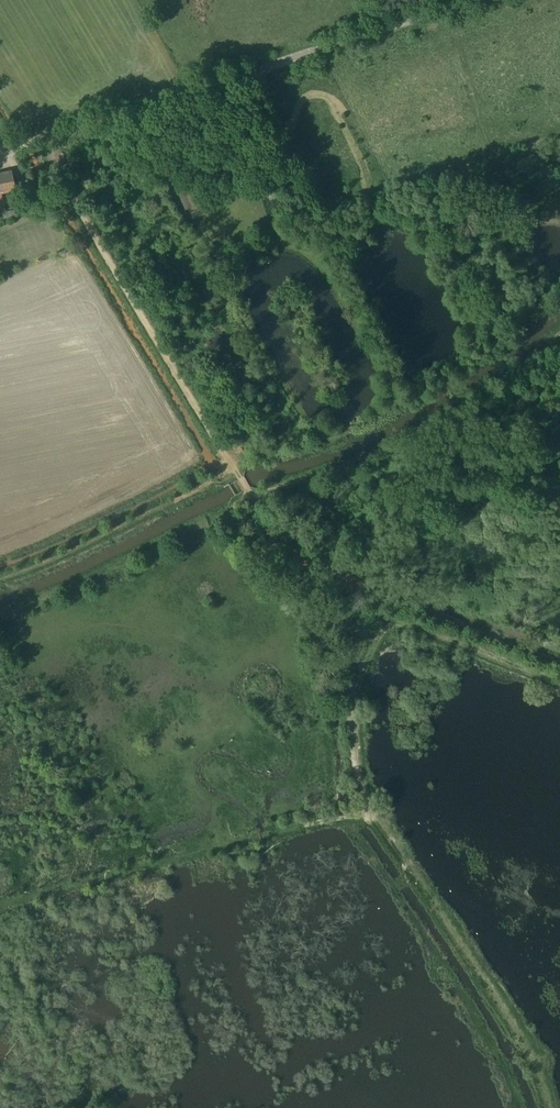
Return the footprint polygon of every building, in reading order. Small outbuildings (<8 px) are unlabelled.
[(0,173),(0,201),(3,200),(1,193),(16,190),(11,170),(0,173)] [(188,190),(178,195),(185,211),(196,206),(188,190)] [(194,219),(207,214),(204,206),(191,211),(194,219)] [(15,210),(2,212),(3,219),(16,217),(15,210)]
